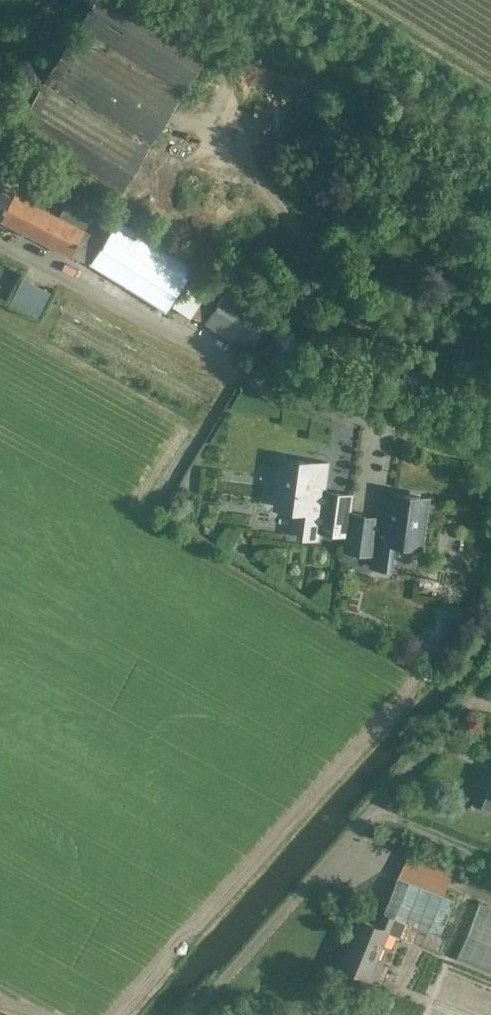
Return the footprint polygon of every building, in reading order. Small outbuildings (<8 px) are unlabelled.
[(9,126),(116,194),(213,35),(156,0),(87,0),(9,126)] [(392,97),(362,78),(343,108),(373,127),(392,97)] [(71,256),(71,255),(86,263),(99,238),(84,230),(85,229),(0,185),(0,219),(71,256)] [(116,220),(89,265),(166,312),(193,267),(116,220)] [(189,316),(197,303),(211,281),(196,272),(174,307),(189,316)] [(22,275),(13,295),(43,308),(52,287),(22,275)] [(226,290),(205,322),(250,351),(270,318),(226,290)] [(260,355),(285,371),(299,348),(309,353),(317,338),(301,327),(281,310),(267,329),(273,334),(260,355)] [(321,532),(345,535),(347,521),(348,521),(349,513),(350,513),(353,493),(324,490),(326,472),(313,470),(314,462),(284,458),(277,506),(300,510),(296,537),(320,541),(321,532)] [(394,501),(390,501),(380,499),(378,517),(350,513),(349,513),(348,521),(347,521),(345,535),(345,540),(372,545),(369,567),(392,570),(396,542),(419,545),(425,497),(395,493),(394,501)] [(398,875),(383,912),(418,926),(440,935),(455,898),(398,875)] [(457,958),(490,970),(490,904),(479,899),(457,958)] [(383,912),(377,926),(358,920),(341,962),(369,975),(388,930),(400,936),(401,935),(412,940),(418,926),(383,912)]
